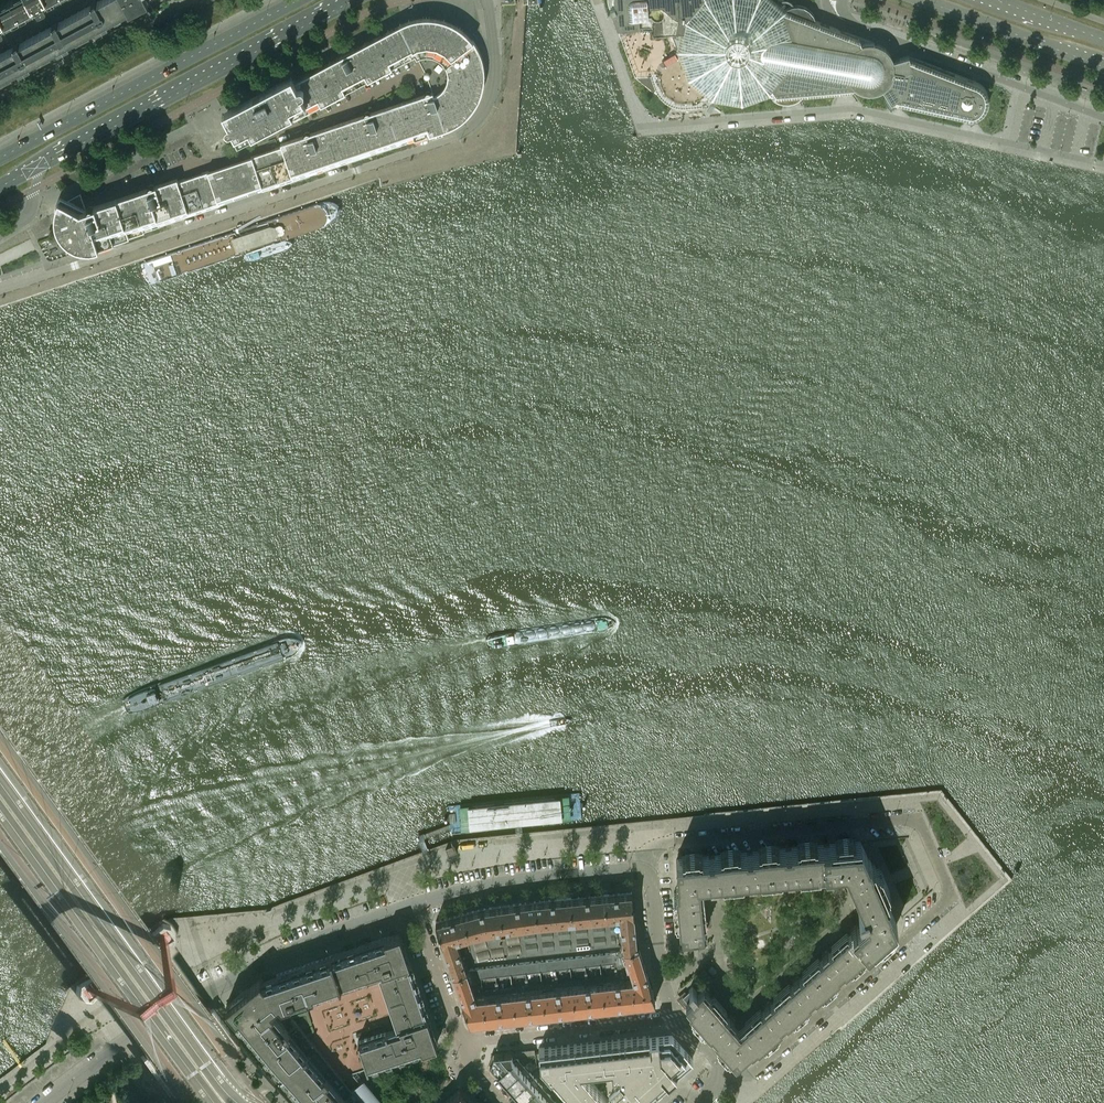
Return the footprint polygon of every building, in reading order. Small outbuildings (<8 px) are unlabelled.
[(70,44),(68,41),(95,26),(97,29),(109,23),(107,20),(128,8),(124,0),(98,0),(97,1),(97,0),(94,0),(91,2),(92,4),(59,21),(58,20),(52,23),(53,25),(20,42),(19,41),(13,44),(14,45),(0,53),(0,78),(18,68),(19,71),(31,64),(30,62),(57,47),(58,50),(70,44)] [(4,29),(4,28),(4,27),(2,23),(4,22),(34,5),(36,5),(38,9),(39,9),(40,9),(46,6),(47,6),(47,5),(47,4),(45,1),(45,0),(8,0),(0,4),(0,31),(4,29)] [(147,2),(146,0),(124,0),(128,8),(130,11),(136,8),(147,2)] [(884,47),(881,45),(878,44),(815,20),(812,12),(811,11),(810,10),(809,9),(808,8),(807,7),(806,7),(803,6),(801,5),(798,4),(795,5),(792,5),(785,8),(776,0),(608,0),(608,1),(617,26),(620,26),(637,73),(634,74),(635,75),(652,90),(657,87),(658,90),(660,94),(665,99),(670,102),(676,105),(681,105),(686,105),(694,105),(702,104),(705,104),(708,103),(712,97),(712,96),(741,102),(742,102),(743,101),(770,92),(773,96),(778,98),(783,100),(788,100),(793,99),(798,97),(802,94),(860,89),(862,90),(865,90),(868,91),(870,91),(873,90),(875,90),(878,89),(880,88),(882,87),(891,101),(968,118),(972,118),(976,117),(980,115),(983,112),(985,109),(987,105),(988,101),(988,97),(988,93),(987,92),(986,90),(985,89),(985,87),(984,86),(982,85),(981,84),(980,83),(978,82),(977,81),(908,55),(893,60),(892,57),(890,53),(889,52),(888,50),(887,49),(885,48),(884,47)] [(290,114),(407,53),(411,51),(418,50),(426,51),(425,52),(431,56),(432,54),(433,54),(438,58),(464,39),(461,36),(459,33),(457,31),(454,29),(451,27),(448,25),(445,23),(442,22),(439,20),(436,19),(431,18),(426,17),(421,17),(416,17),(411,17),(406,18),(401,19),(396,21),(391,23),(334,54),(286,79),(283,73),(214,110),(220,121),(218,122),(217,123),(217,124),(216,125),(217,127),(218,128),(219,129),(221,129),(223,128),(229,139),(230,139),(233,145),(276,122),(276,121),(277,121),(277,120),(277,119),(277,118),(275,115),(283,110),(286,116),(290,114)] [(484,67),(483,64),(483,60),(481,56),(481,54),(480,53),(479,51),(478,49),(464,39),(438,58),(441,63),(445,69),(446,74),(446,79),(444,83),(442,88),(439,91),(437,92),(433,94),(432,94),(430,91),(429,91),(428,91),(426,91),(425,92),(425,93),(402,101),(414,139),(445,128),(454,124),(458,122),(459,121),(461,120),(464,118),(466,116),(468,113),(471,111),(473,108),(475,105),(477,103),(478,100),(480,97),(481,93),(482,91),(483,88),(483,84),(484,81),(484,77),(484,74),(484,70),(484,67)] [(414,139),(402,101),(370,112),(368,111),(367,111),(366,112),(365,112),(364,114),(341,122),(354,159),(414,139)] [(354,159),(341,122),(310,132),(308,131),(307,131),(306,132),(304,133),(304,134),(280,142),(281,145),(293,180),(354,159)] [(293,180),(281,145),(237,160),(247,189),(258,185),(259,188),(259,189),(260,190),(261,190),(262,190),(293,180)] [(245,189),(247,189),(237,160),(178,180),(190,214),(235,199),(236,199),(237,198),(237,197),(237,196),(237,195),(236,192),(245,189)] [(190,214),(178,180),(177,177),(154,185),(153,185),(152,184),(151,184),(149,185),(148,186),(148,187),(116,198),(128,235),(190,214)] [(128,235),(116,198),(93,205),(91,205),(90,205),(89,205),(88,206),(87,207),(86,208),(80,192),(68,199),(60,195),(59,197),(58,199),(57,201),(56,203),(56,204),(56,206),(55,209),(55,210),(55,211),(55,213),(55,214),(55,217),(55,220),(55,222),(56,223),(56,225),(57,228),(59,230),(60,232),(60,233),(63,236),(67,240),(70,242),(73,244),(77,245),(80,246),(84,247),(87,247),(91,247),(94,247),(98,246),(98,245),(128,235)] [(878,940),(893,927),(897,923),(896,922),(889,906),(890,905),(888,899),(889,898),(883,883),(876,868),(874,862),(872,863),(869,857),(868,857),(860,839),(829,842),(829,844),(823,845),(823,843),(807,845),(807,846),(810,869),(825,867),(825,869),(832,869),(832,866),(845,865),(846,868),(850,866),(853,871),(851,872),(858,887),(860,892),(863,898),(860,899),(864,908),(858,910),(860,914),(866,912),(868,917),(858,926),(856,924),(851,929),(852,930),(829,951),(827,949),(822,954),(824,955),(800,976),(798,975),(793,979),(793,980),(795,981),(771,1002),(770,1000),(764,1005),(766,1007),(742,1028),(745,1031),(741,1035),(736,1030),(735,1030),(730,1024),(733,1022),(734,1020),(730,1015),(728,1016),(707,993),(709,991),(704,986),(703,987),(697,992),(692,986),(689,989),(689,990),(687,992),(686,992),(679,998),(686,1006),(687,1006),(689,1005),(690,1006),(690,1007),(689,1008),(710,1033),(712,1031),(716,1036),(714,1037),(718,1042),(736,1061),(737,1060),(751,1048),(752,1049),(757,1045),(758,1046),(763,1042),(782,1024),(781,1023),(786,1019),(787,1020),(791,1016),(811,999),(810,998),(814,994),(816,995),(820,991),(840,973),(839,972),(843,968),(845,969),(864,952),(869,948),(868,947),(872,943),(873,944),(878,940)] [(454,845),(446,848),(448,855),(457,851),(454,845)] [(810,869),(807,846),(807,845),(791,846),(791,848),(785,849),(785,847),(752,850),(753,852),(747,852),(746,851),(720,853),(714,854),(714,856),(709,856),(708,854),(676,858),(676,859),(678,878),(677,878),(677,885),(676,885),(679,924),(681,924),(682,924),(682,926),(679,926),(681,938),(690,937),(690,936),(693,936),(693,937),(698,936),(697,929),(704,928),(706,927),(706,920),(704,921),(700,882),(695,883),(694,877),(702,877),(701,876),(709,875),(710,878),(710,879),(711,881),(717,880),(717,878),(748,875),(749,877),(756,876),(755,874),(787,871),(787,873),(794,873),(794,872),(794,870),(810,869)] [(636,940),(634,913),(632,891),(604,894),(609,944),(616,943),(622,942),(623,946),(624,948),(638,945),(637,943),(636,940)] [(609,944),(604,894),(569,897),(574,948),(609,944)] [(574,948),(569,897),(534,901),(540,952),(574,948)] [(540,952),(534,901),(500,905),(507,956),(540,952)] [(507,956),(500,905),(481,908),(463,913),(476,959),(507,956)] [(476,959),(463,913),(435,921),(441,938),(445,950),(452,969),(453,972),(466,967),(465,965),(464,962),(470,960),(476,959)] [(400,932),(276,974),(262,979),(260,976),(226,1005),(307,1102),(383,1102),(363,1078),(355,1084),(347,1074),(354,1069),(355,1070),(437,1042),(411,967),(400,932)] [(647,976),(643,961),(638,945),(624,948),(625,950),(618,951),(617,951),(598,953),(602,982),(617,980),(633,979),(647,976)] [(602,982),(598,953),(584,955),(590,1008),(604,1006),(602,982)] [(583,955),(569,957),(575,1010),(590,1008),(584,955),(583,955)] [(569,957),(554,958),(560,1011),(575,1010),(569,957)] [(547,959),(539,960),(545,1013),(560,1011),(554,958),(547,959)] [(539,960),(524,962),(530,1015),(545,1013),(539,960)] [(513,963),(509,963),(515,1016),(530,1015),(524,962),(513,963)] [(515,1016),(509,963),(479,967),(485,1020),(515,1016)] [(470,1022),(485,1020),(479,967),(477,967),(466,968),(466,967),(453,972),(470,1022)] [(655,1000),(652,991),(647,976),(633,979),(617,980),(602,982),(604,1006),(655,1000)] [(220,1056),(196,1023),(162,1048),(186,1080),(220,1056)] [(672,1032),(539,1047),(540,1061),(577,1102),(640,1102),(693,1057),(672,1032)] [(534,1048),(512,1050),(513,1059),(516,1056),(535,1054),(534,1048)] [(513,1059),(512,1050),(494,1052),(494,1053),(490,1063),(498,1072),(513,1059)] [(506,1081),(524,1065),(516,1056),(513,1059),(498,1072),(506,1081)] [(513,1090),(532,1074),(524,1065),(506,1081),(513,1090)] [(521,1099),(540,1083),(532,1074),(513,1090),(521,1099)] [(548,1092),(540,1083),(521,1099),(525,1102),(535,1102),(548,1092)] [(460,1087),(442,1102),(474,1102),(460,1087)] [(556,1101),(548,1092),(535,1102),(553,1102),(556,1101)]
